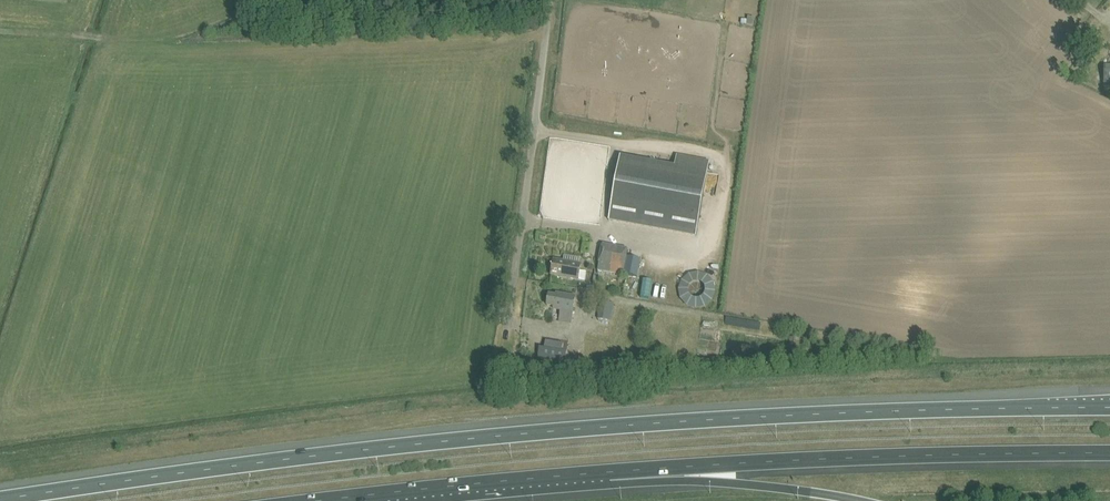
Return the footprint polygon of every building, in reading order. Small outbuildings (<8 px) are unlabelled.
[(291,25),(281,26),(281,34),(292,33),(291,25)] [(620,156),(609,219),(696,235),(708,172),(620,156)] [(598,271),(622,275),(623,270),(626,255),(627,250),(602,246),(600,260),(598,271)] [(627,258),(624,274),(637,276),(640,260),(627,258)] [(552,276),(585,281),(586,272),(580,271),(581,265),(554,261),(552,276)] [(560,322),(571,324),(576,298),(556,294),(556,297),(549,296),(547,306),(554,307),(554,309),(561,311),(560,322)] [(601,302),(598,319),(611,322),(614,304),(601,302)] [(790,338),(788,352),(798,353),(799,347),(802,347),(803,340),(800,339),(790,338)] [(565,365),(565,363),(566,359),(567,354),(567,353),(540,348),(538,360),(565,365)]
